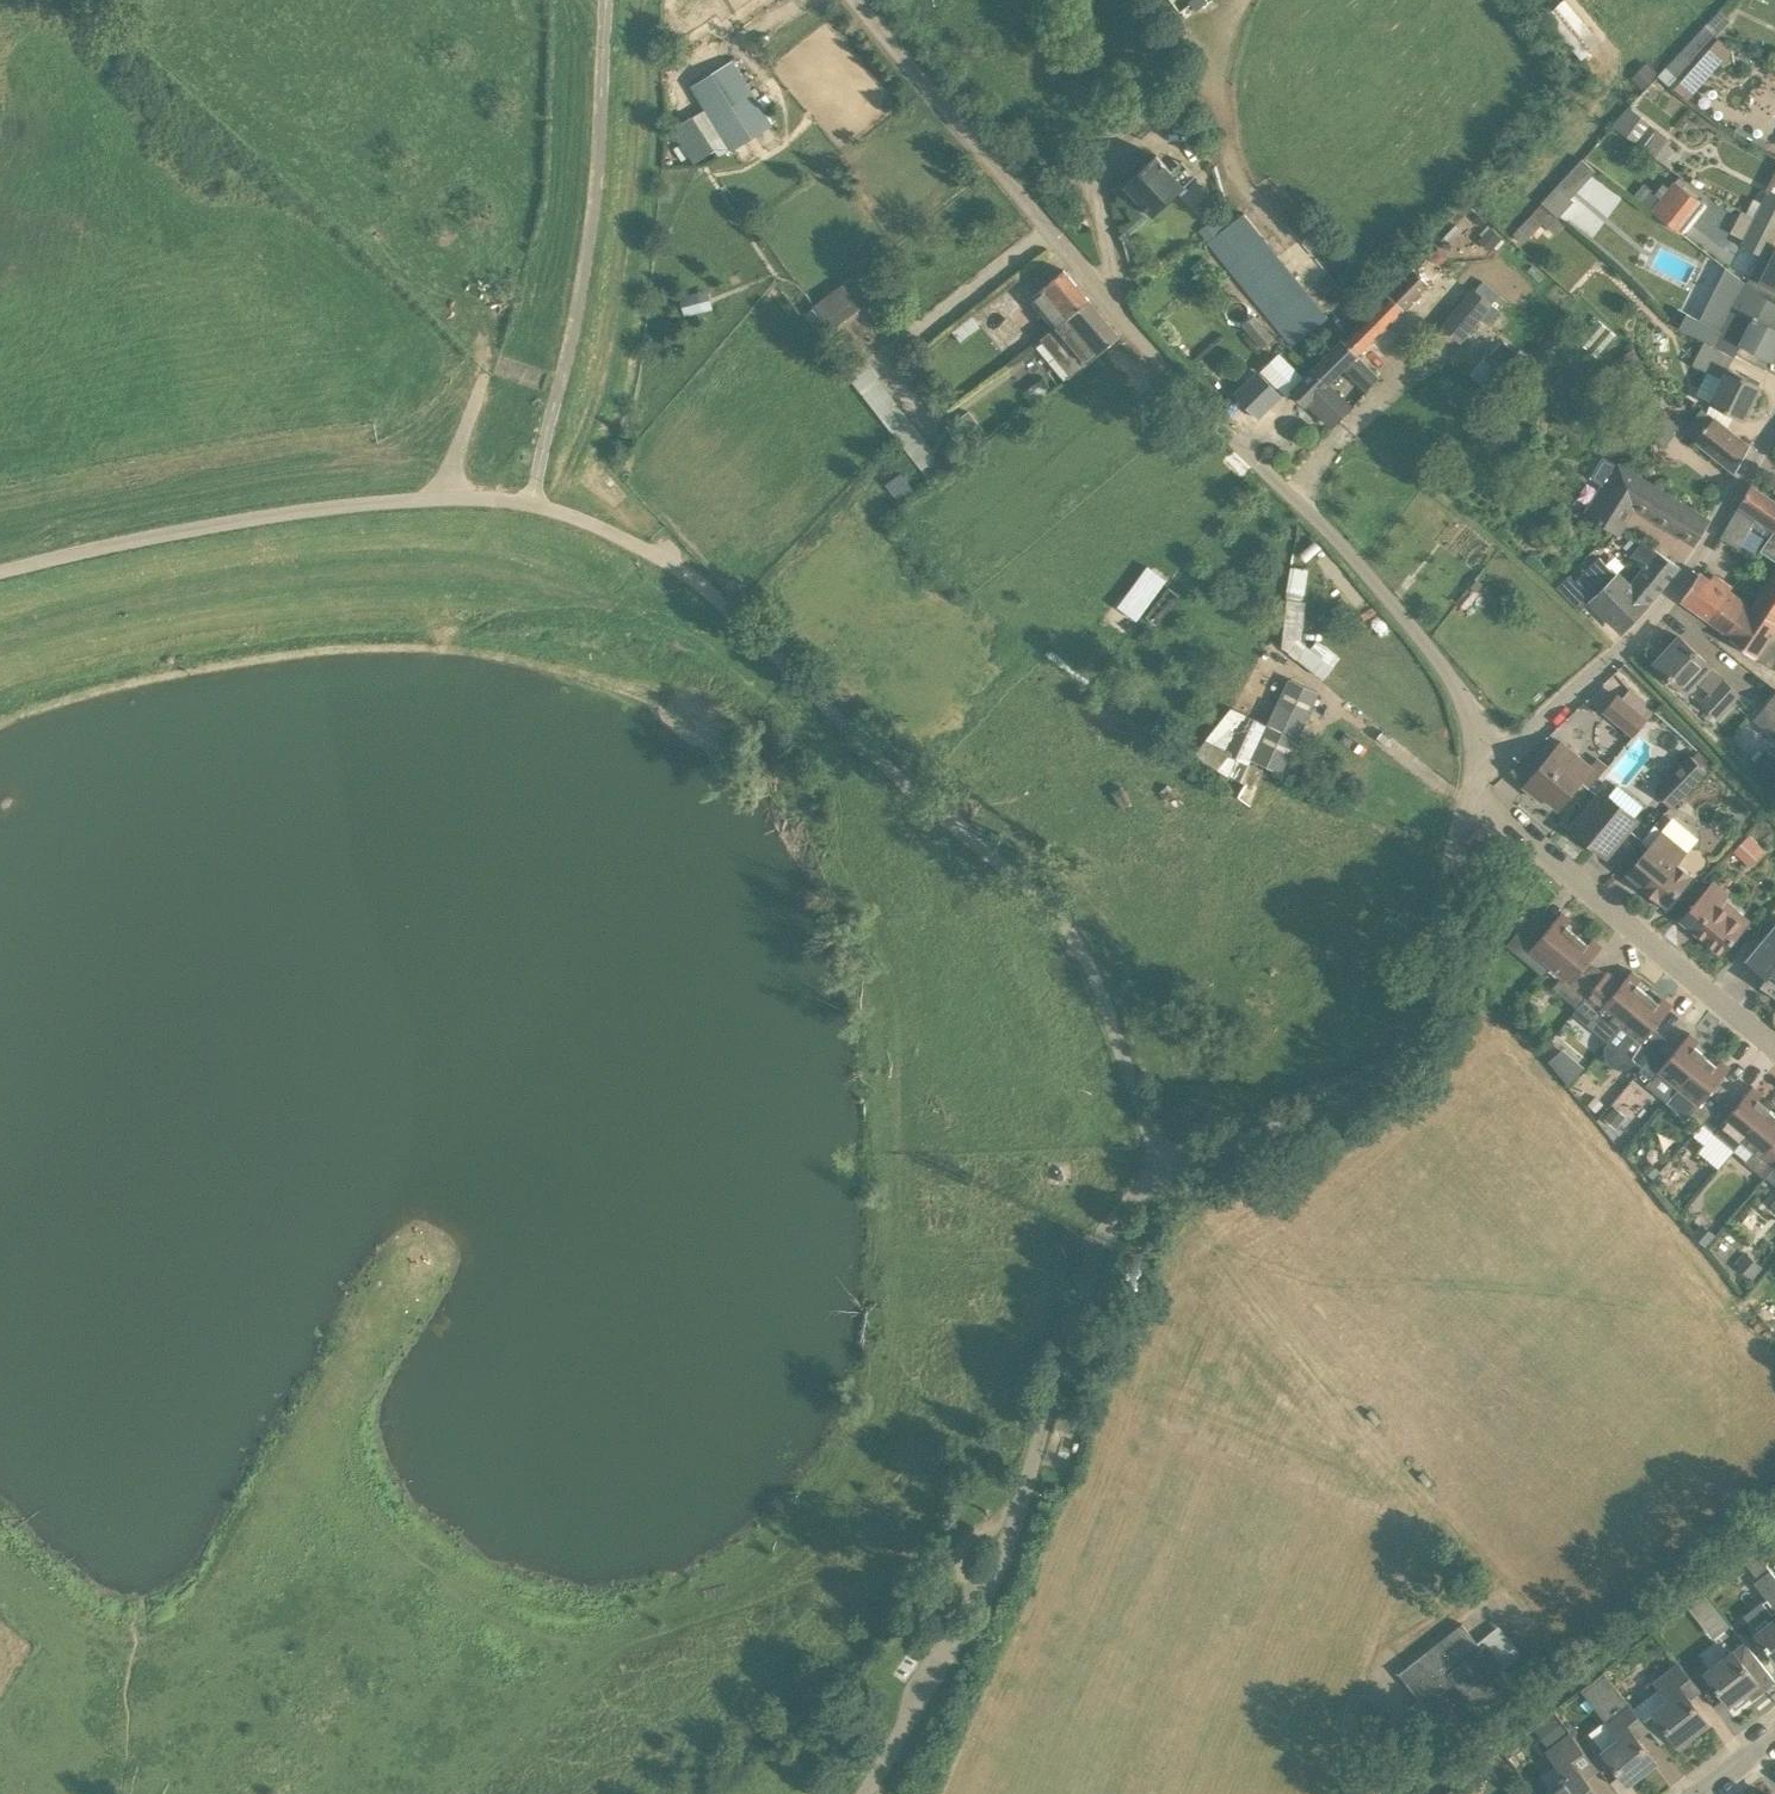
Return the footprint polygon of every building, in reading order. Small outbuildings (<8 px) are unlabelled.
[(1193,0),(1174,0),(1179,8),(1193,0)] [(1599,43),(1573,0),(1562,0),(1547,9),(1576,57),(1599,43)] [(1705,23),(1717,34),(1730,20),(1717,9),(1705,23)] [(692,88),(705,109),(694,117),(710,143),(722,136),(730,149),(772,123),(734,62),(692,88)] [(1675,149),(1669,145),(1672,140),(1629,106),(1612,124),(1663,163),(1675,149)] [(1181,160),(1180,161),(1170,170),(1156,155),(1124,185),(1153,215),(1196,176),(1181,160)] [(1538,228),(1552,240),(1567,224),(1557,214),(1599,168),(1584,155),(1513,233),(1525,243),(1538,228)] [(1584,201),(1571,217),(1593,236),(1627,196),(1597,170),(1576,194),(1584,201)] [(1704,202),(1674,180),(1652,212),(1682,233),(1704,202)] [(1769,192),(1755,218),(1774,228),(1774,196),(1769,192)] [(1761,253),(1772,259),(1761,280),(1774,287),(1774,246),(1772,244),(1774,237),(1774,228),(1755,218),(1742,243),(1761,253)] [(1307,291),(1263,236),(1224,267),(1268,322),(1307,291)] [(1428,284),(1413,269),(1342,340),(1357,356),(1428,284)] [(1032,296),(1057,326),(1089,299),(1064,270),(1032,296)] [(853,277),(814,307),(824,320),(832,331),(871,301),(853,277)] [(1480,281),(1457,309),(1441,327),(1459,343),(1499,297),(1480,281)] [(1747,282),(1745,281),(1721,330),(1684,311),(1676,325),(1705,340),(1704,341),(1735,357),(1741,344),(1773,360),(1774,357),(1774,329),(1772,327),(1774,321),(1774,304),(1747,282)] [(687,312),(714,308),(711,289),(684,294),(687,312)] [(1120,336),(1089,299),(1057,326),(1041,340),(1072,376),(1088,363),(1111,344),(1120,336)] [(1256,312),(1244,323),(1264,345),(1276,334),(1256,312)] [(1380,378),(1357,356),(1342,340),(1313,370),(1313,371),(1292,392),(1306,406),(1309,403),(1334,427),(1352,408),(1329,385),(1345,368),(1367,390),(1380,378)] [(1722,379),(1711,402),(1744,419),(1760,387),(1746,380),(1747,377),(1729,368),(1735,357),(1704,341),(1693,364),(1722,379)] [(1257,373),(1237,394),(1249,407),(1270,386),(1257,373)] [(1749,447),(1724,427),(1702,409),(1685,432),(1735,472),(1749,447)] [(1674,433),(1672,432),(1677,426),(1659,412),(1645,431),(1665,446),(1674,433)] [(926,471),(942,461),(929,439),(918,446),(923,454),(918,458),(926,471)] [(1646,482),(1628,469),(1616,461),(1584,512),(1594,518),(1616,533),(1633,506),(1694,543),(1708,521),(1646,482)] [(1751,484),(1739,505),(1774,529),(1760,550),(1774,561),(1774,501),(1751,484)] [(1721,538),(1740,549),(1756,520),(1737,509),(1721,538)] [(1557,587),(1580,611),(1591,600),(1622,631),(1647,605),(1679,566),(1643,542),(1631,557),(1646,569),(1630,588),(1600,558),(1574,584),(1567,577),(1557,587)] [(1292,564),(1283,659),(1335,664),(1337,645),(1302,642),(1309,566),(1292,564)] [(1119,604),(1137,617),(1166,578),(1147,565),(1119,604)] [(1709,620),(1727,592),(1699,572),(1681,599),(1709,620)] [(1774,621),(1774,574),(1753,605),(1774,621)] [(1750,609),(1727,592),(1709,620),(1726,632),(1736,618),(1741,622),(1750,609)] [(1753,605),(1750,609),(1741,622),(1736,618),(1726,632),(1731,636),(1730,638),(1770,669),(1774,661),(1774,621),(1753,605)] [(1717,719),(1740,695),(1719,676),(1720,675),(1710,666),(1711,665),(1679,636),(1655,663),(1686,692),(1696,681),(1710,693),(1700,704),(1717,719)] [(1289,673),(1271,719),(1225,700),(1201,757),(1248,776),(1241,791),(1252,796),(1266,761),(1286,769),(1320,686),(1289,673)] [(1633,737),(1647,720),(1655,710),(1630,689),(1622,698),(1618,695),(1604,712),(1633,737)] [(1754,719),(1774,736),(1774,693),(1754,719)] [(1570,760),(1557,750),(1556,749),(1523,787),(1540,801),(1543,797),(1557,809),(1586,774),(1585,773),(1591,766),(1576,753),(1570,760)] [(1715,763),(1701,749),(1693,757),(1690,754),(1654,790),(1673,808),(1709,772),(1707,771),(1715,763)] [(1573,828),(1606,856),(1636,819),(1603,792),(1573,828)] [(1677,864),(1687,852),(1662,832),(1627,874),(1666,906),(1691,876),(1677,864)] [(1737,849),(1752,864),(1766,849),(1751,834),(1737,849)] [(1712,883),(1682,920),(1722,953),(1748,922),(1722,901),(1727,895),(1712,883)] [(1550,967),(1577,935),(1566,926),(1571,920),(1561,912),(1549,927),(1538,917),(1529,928),(1524,924),(1512,938),(1528,952),(1530,949),(1550,967)] [(1747,962),(1766,978),(1760,985),(1774,998),(1774,927),(1747,962)] [(1553,988),(1577,1008),(1596,985),(1605,974),(1590,961),(1602,947),(1592,938),(1588,944),(1577,935),(1550,967),(1562,977),(1553,988)] [(1611,1038),(1621,1026),(1648,994),(1637,985),(1641,979),(1632,971),(1619,986),(1605,974),(1596,985),(1577,1008),(1570,1016),(1581,1025),(1587,1018),(1611,1038)] [(1642,1068),(1657,1050),(1666,1039),(1654,1028),(1673,1005),(1663,997),(1658,1003),(1648,994),(1621,1026),(1629,1033),(1617,1047),(1642,1068)] [(1669,1099),(1705,1056),(1695,1047),(1699,1042),(1689,1033),(1677,1048),(1666,1039),(1657,1050),(1642,1068),(1640,1070),(1651,1079),(1649,1082),(1669,1099)] [(1570,1043),(1551,1057),(1569,1080),(1587,1066),(1570,1043)] [(1705,1056),(1669,1099),(1690,1116),(1691,1114),(1702,1123),(1729,1092),(1718,1082),(1730,1068),(1721,1059),(1716,1065),(1705,1056)] [(1734,1150),(1742,1141),(1768,1109),(1758,1100),(1762,1094),(1752,1086),(1740,1101),(1729,1092),(1702,1123),(1734,1150)] [(1768,1109),(1742,1141),(1753,1150),(1746,1160),(1766,1177),(1774,1166),(1774,1114),(1768,1109)] [(1771,1570),(1755,1583),(1774,1609),(1774,1576),(1771,1570)] [(1756,1633),(1774,1658),(1774,1618),(1756,1633)] [(1515,1691),(1500,1672),(1497,1668),(1502,1663),(1486,1642),(1480,1647),(1462,1624),(1399,1674),(1452,1741),(1515,1691)] [(1751,1700),(1774,1681),(1744,1642),(1705,1673),(1730,1705),(1745,1693),(1751,1700)] [(1707,1722),(1693,1704),(1689,1699),(1700,1690),(1679,1663),(1656,1682),(1669,1699),(1653,1711),(1679,1744),(1707,1722)] [(1602,1751),(1614,1765),(1628,1784),(1657,1762),(1637,1737),(1648,1729),(1628,1702),(1605,1721),(1618,1738),(1602,1751)] [(1545,1741),(1568,1733),(1560,1712),(1538,1720),(1545,1741)] [(1579,1745),(1570,1732),(1547,1751),(1567,1777),(1551,1789),(1555,1793),(1597,1793),(1586,1780),(1599,1770),(1590,1759),(1579,1745)]
